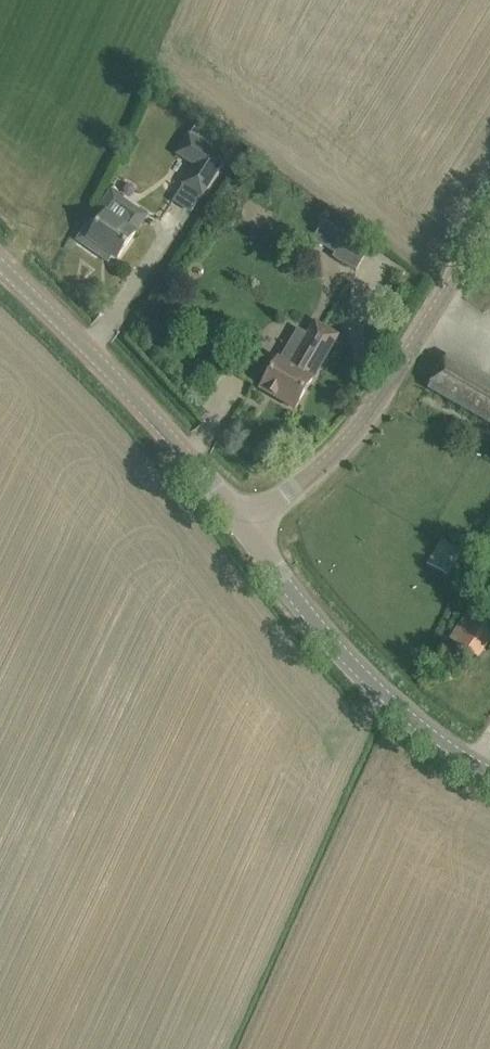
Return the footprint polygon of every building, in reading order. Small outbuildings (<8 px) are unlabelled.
[(228,159),(190,133),(177,154),(197,167),(173,203),(191,214),(228,159)] [(118,259),(146,219),(109,194),(97,211),(104,217),(99,224),(92,220),(80,237),(80,243),(97,254),(102,253),(105,250),(118,259)] [(325,222),(313,242),(336,255),(348,236),(325,222)] [(281,360),(290,365),(288,368),(278,362),(262,389),(295,409),(338,336),(315,322),(308,334),(299,329),(281,360)] [(448,355),(429,389),(489,425),(489,380),(448,355)] [(446,577),(461,553),(442,542),(427,565),(446,577)] [(478,658),(489,640),(489,627),(469,612),(451,639),(478,658)]
